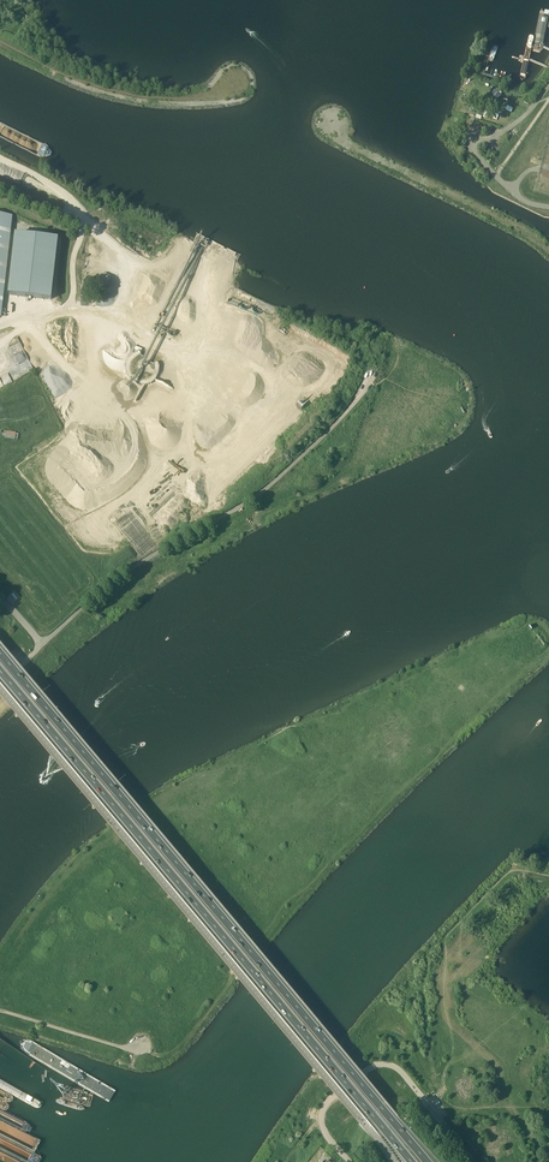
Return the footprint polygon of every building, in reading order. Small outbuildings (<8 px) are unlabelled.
[(13,216),(0,215),(0,317),(1,318),(13,216)] [(17,235),(9,295),(53,300),(60,241),(17,235)] [(101,281),(108,283),(111,275),(104,273),(101,281)] [(20,342),(10,345),(11,352),(22,349),(20,342)] [(16,355),(18,362),(27,359),(25,352),(16,355)]
